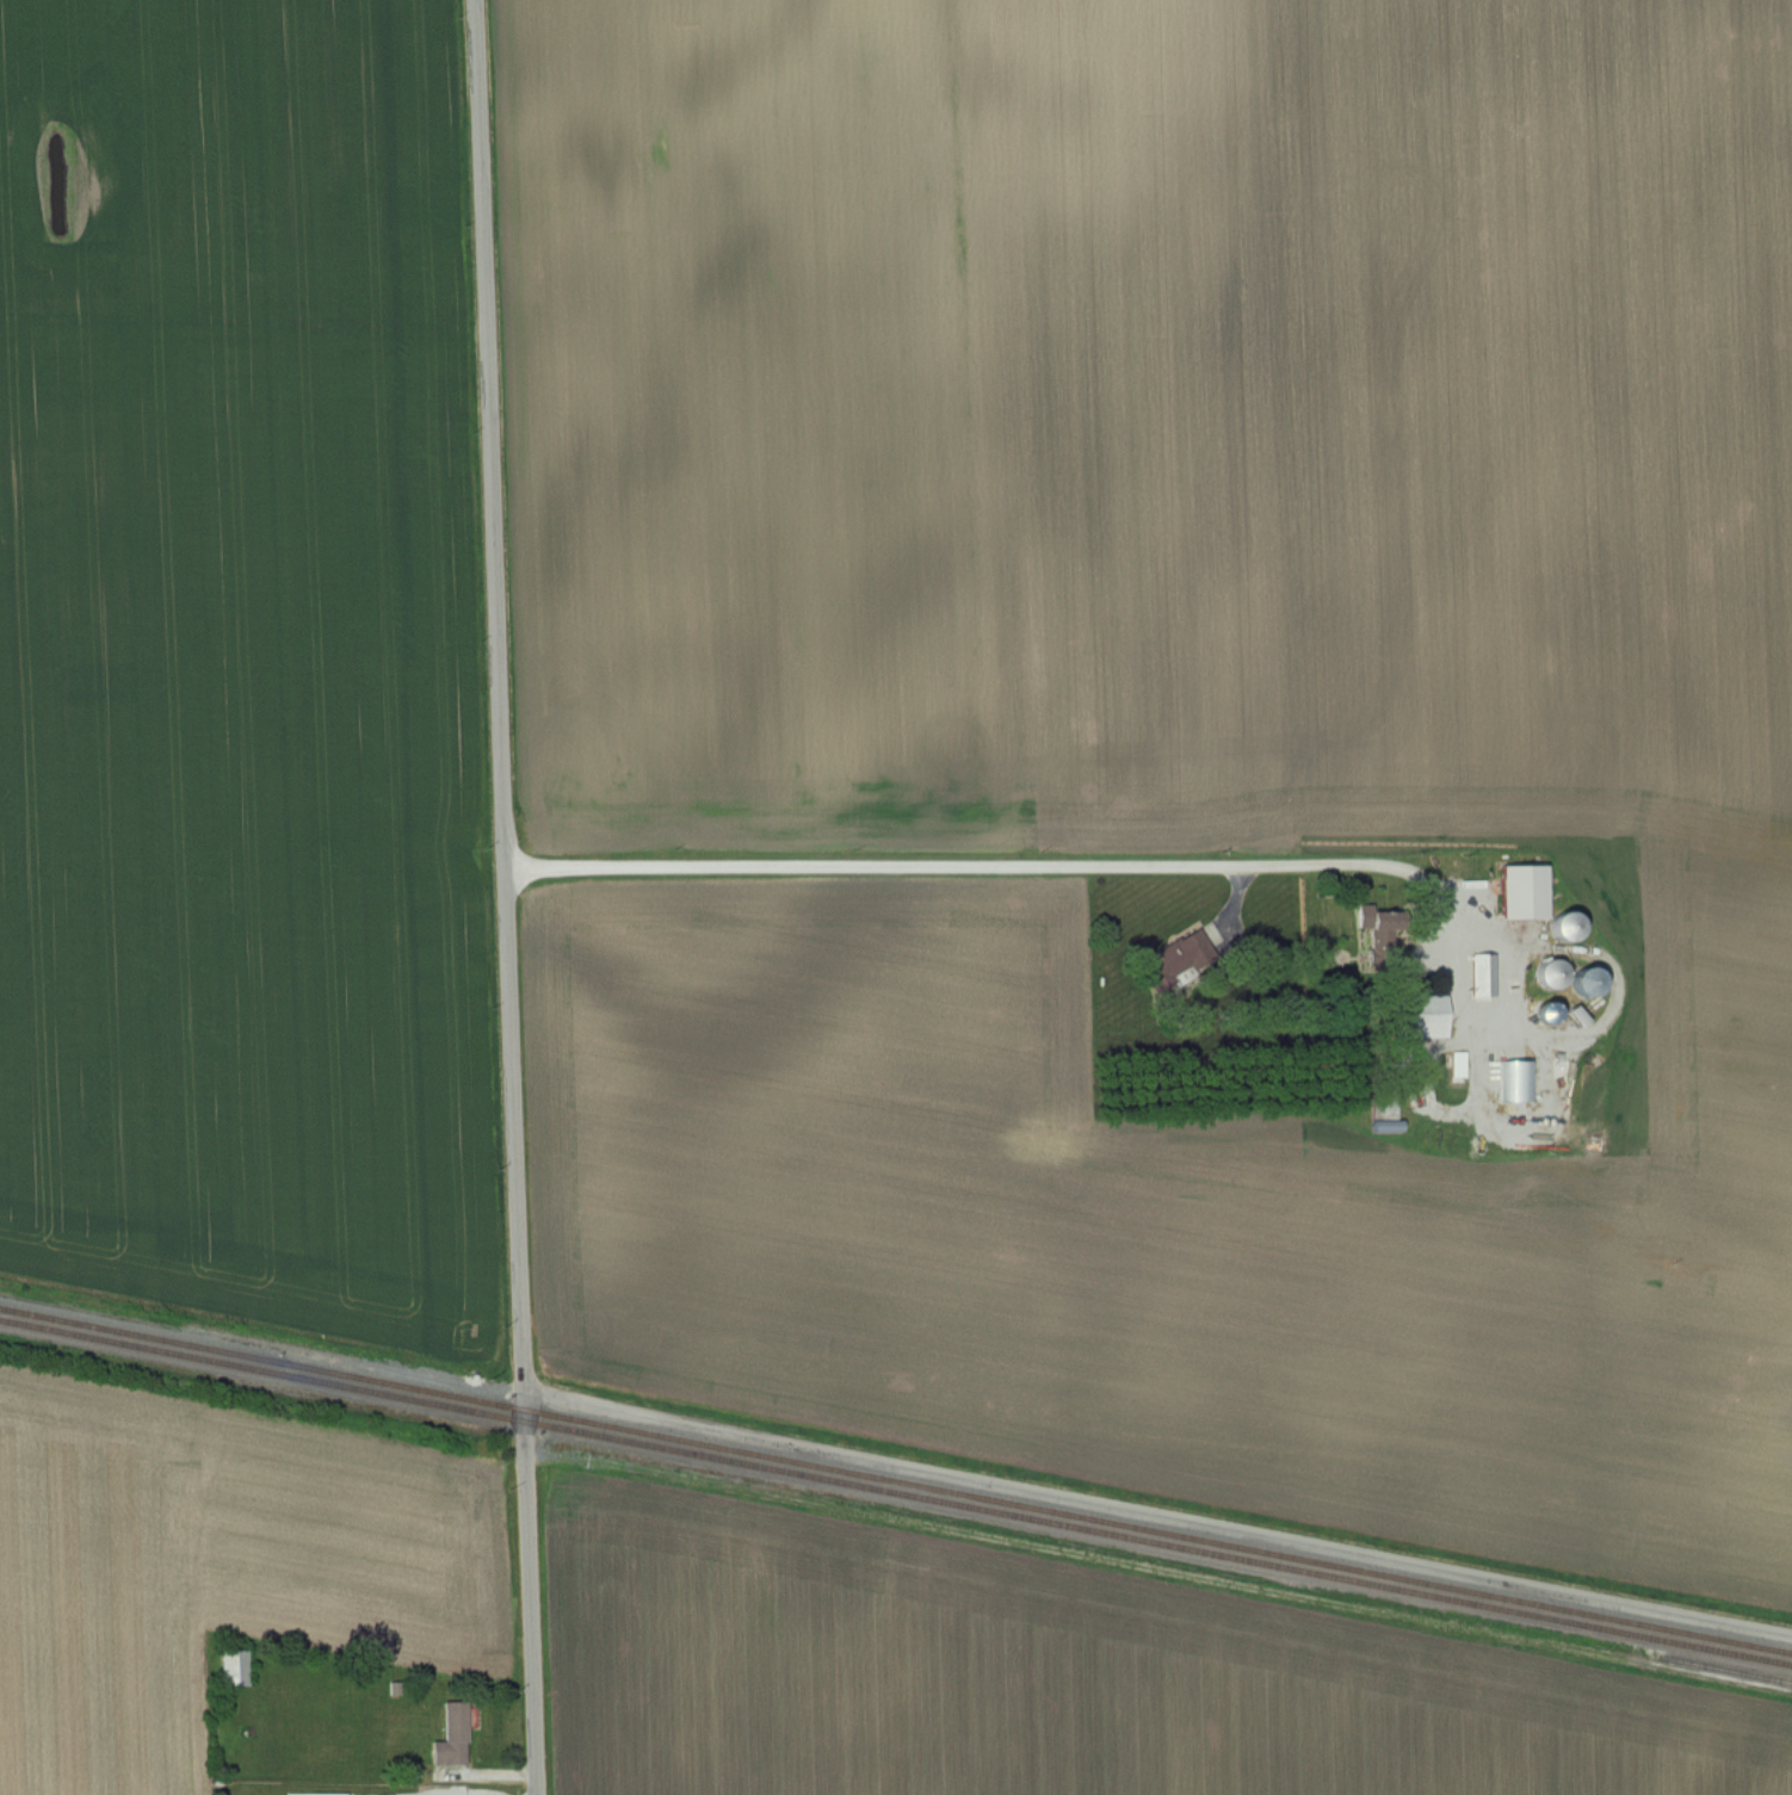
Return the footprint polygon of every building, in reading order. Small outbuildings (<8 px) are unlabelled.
[(1503,866),(1503,919),(1547,919),(1547,866),(1503,866)] [(1494,955),(1472,955),(1472,998),(1494,998),(1494,955)] [(1561,962),(1542,962),(1542,988),(1561,988),(1561,962)] [(1583,993),(1596,989),(1592,974),(1579,978),(1583,993)] [(1405,996),(1405,1039),(1447,1039),(1447,996),(1405,996)] [(1535,1104),(1535,1059),(1501,1059),(1501,1104),(1535,1104)] [(1396,1120),(1396,1102),(1373,1102),(1373,1120),(1396,1120)] [(249,1686),(249,1649),(222,1649),(222,1686),(249,1686)] [(469,1764),(469,1701),(445,1701),(445,1741),(433,1741),(433,1764),(469,1764)]
